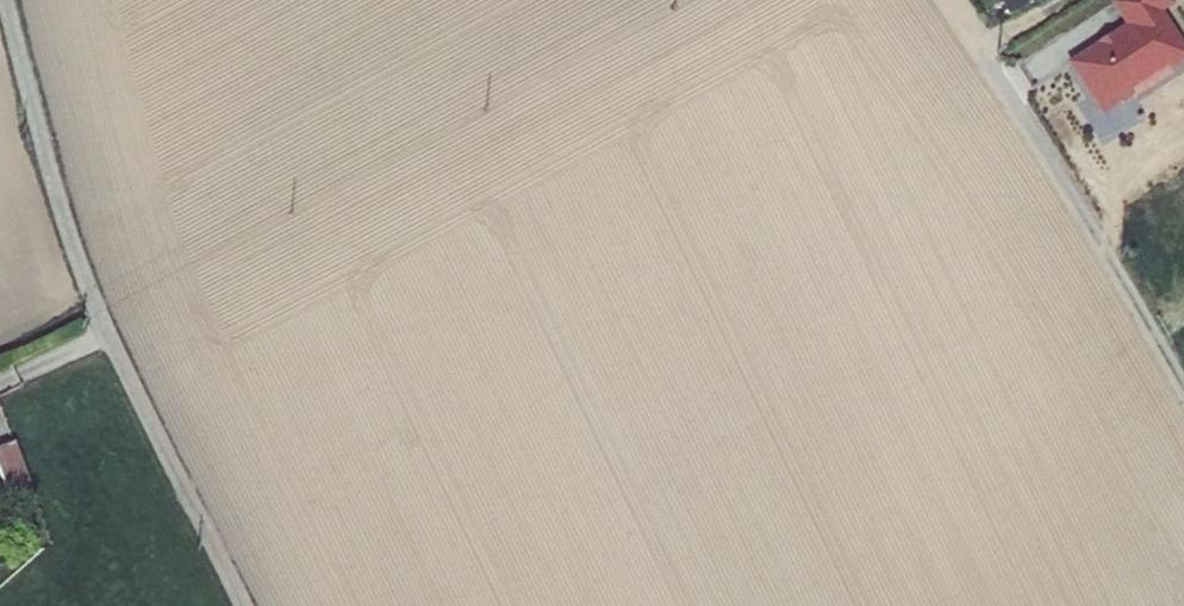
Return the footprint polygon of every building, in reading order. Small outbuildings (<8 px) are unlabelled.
[(1062,67),(1084,100),(1075,106),(1103,148),(1148,118),(1139,104),(1183,74),(1183,46),(1165,17),(1175,11),(1168,0),(1113,0),(1106,5),(1121,28),(1062,67)] [(12,442),(0,447),(0,478),(11,506),(33,498),(12,442)]
